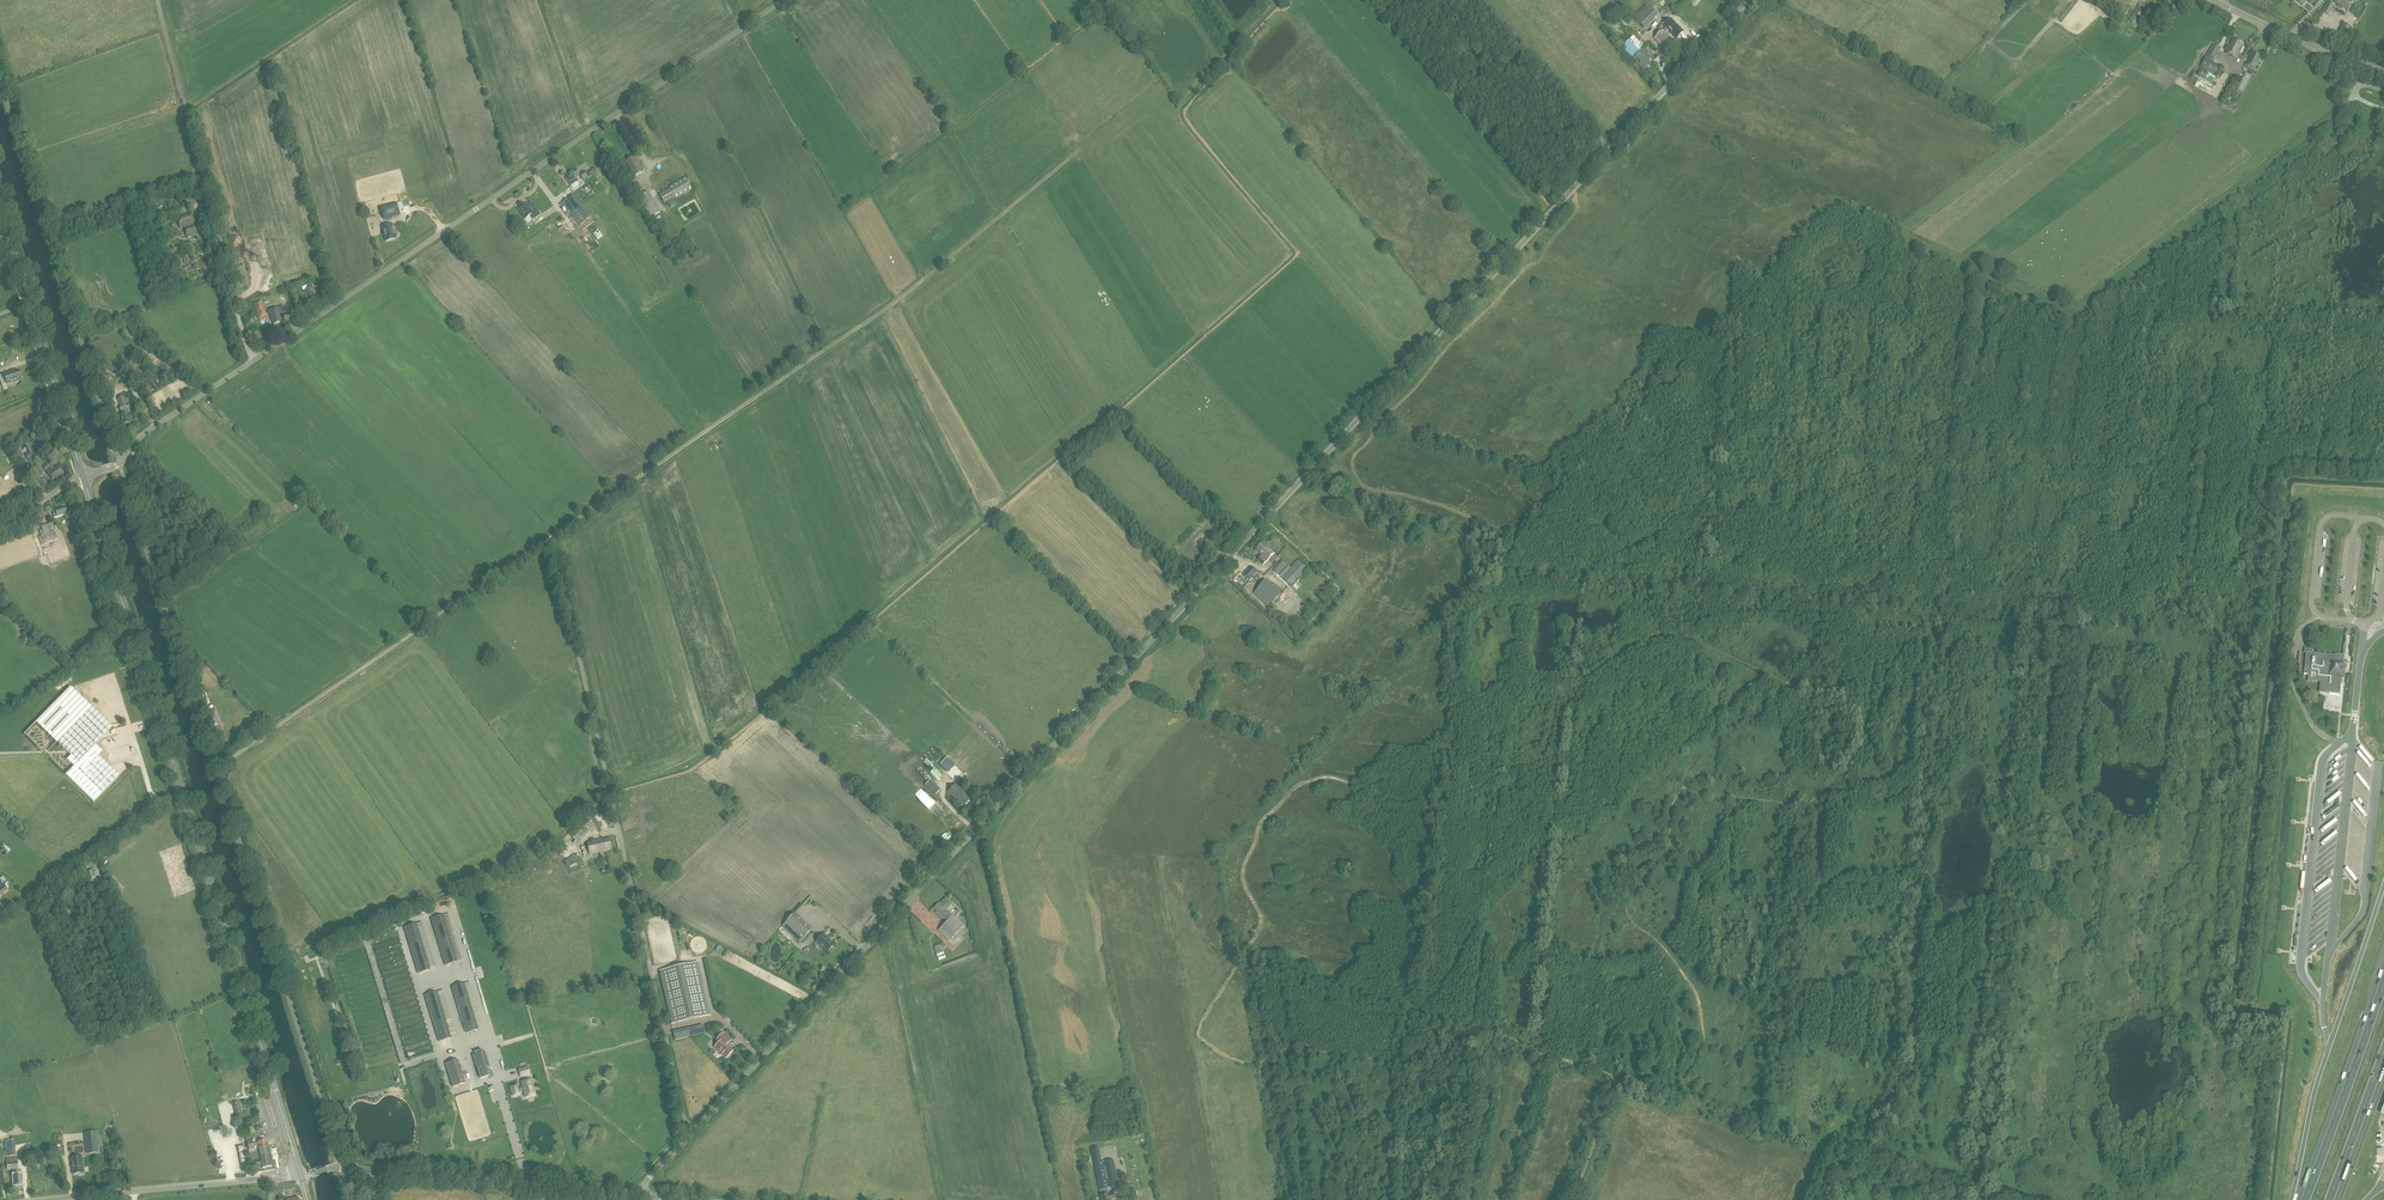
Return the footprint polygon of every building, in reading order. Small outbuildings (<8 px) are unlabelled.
[(2118,0),(2117,0),(2102,0),(2100,2),(2113,9),(2118,0)] [(2118,0),(2113,9),(2125,16),(2130,7),(2118,0)] [(2353,0),(2336,0),(2335,3),(2348,11),(2354,0),(2353,0)] [(2137,7),(2129,20),(2128,22),(2133,26),(2145,6),(2140,2),(2137,7)] [(2335,5),(2329,2),(2324,12),(2324,13),(2328,15),(2329,15),(2335,5)] [(1658,15),(1647,4),(1634,17),(1644,29),(1658,15)] [(1664,26),(1677,39),(1684,32),(1671,19),(1664,26)] [(2339,34),(2347,38),(2353,28),(2345,23),(2339,34)] [(2243,55),(2240,53),(2245,45),(2233,38),(2225,53),(2237,59),(2238,58),(2241,59),(2243,55)] [(2215,59),(2221,49),(2213,44),(2207,55),(2215,59)] [(1635,55),(1638,59),(1646,68),(1651,64),(1648,60),(1651,57),(1642,48),(1635,55)] [(2254,52),(2247,65),(2255,69),(2262,57),(2254,52)] [(2216,76),(2221,67),(2206,58),(2200,67),(2216,76)] [(2242,93),(2248,84),(2252,76),(2246,73),(2242,80),(2237,90),(2242,93)] [(2234,108),(2239,100),(2233,96),(2228,104),(2234,108)] [(634,157),(626,162),(628,166),(628,167),(634,177),(643,172),(638,162),(637,162),(634,157)] [(590,177),(594,174),(597,172),(594,168),(591,170),(587,173),(590,177)] [(580,176),(579,174),(575,169),(566,175),(568,177),(565,179),(570,186),(579,181),(577,178),(580,176)] [(584,171),(579,174),(580,176),(583,180),(588,177),(584,171)] [(675,198),(676,199),(692,190),(686,178),(669,187),(670,188),(659,194),(665,203),(675,198)] [(566,199),(560,204),(563,208),(565,207),(579,226),(592,217),(576,195),(568,201),(566,199)] [(525,203),(518,208),(525,219),(530,216),(532,220),(540,215),(532,203),(529,205),(530,206),(528,207),(525,203)] [(381,208),(384,219),(400,215),(397,204),(381,208)] [(191,212),(176,216),(180,228),(184,227),(187,238),(198,235),(191,212)] [(213,238),(212,235),(209,221),(203,223),(206,236),(206,239),(213,238)] [(392,225),(383,227),(386,241),(396,239),(395,238),(397,237),(398,236),(397,234),(396,233),(394,234),(392,225)] [(159,265),(160,265),(193,253),(191,247),(182,249),(183,251),(181,252),(181,254),(176,255),(175,252),(157,258),(159,265)] [(231,270),(237,288),(247,286),(250,285),(245,266),(231,270)] [(325,274),(291,284),(292,289),(326,280),(325,274)] [(315,288),(303,292),(306,300),(309,298),(310,302),(319,299),(315,288)] [(303,302),(299,292),(294,294),(297,304),(303,302)] [(262,301),(254,304),(259,319),(267,317),(262,301)] [(279,307),(268,311),(271,319),(273,325),(288,320),(283,306),(279,308),(279,307)] [(4,374),(4,375),(0,376),(0,379),(2,386),(7,384),(7,385),(21,380),(18,370),(4,374)] [(115,391),(111,382),(105,385),(109,394),(115,391)] [(129,409),(125,397),(117,399),(121,411),(129,409)] [(131,423),(130,421),(132,420),(132,421),(137,420),(134,412),(130,414),(130,415),(129,415),(128,414),(120,416),(123,425),(131,423)] [(25,454),(27,460),(38,454),(35,449),(25,454)] [(50,470),(48,471),(54,481),(64,475),(58,465),(53,468),(52,466),(49,468),(50,470)] [(43,488),(48,485),(44,479),(39,482),(43,488)] [(54,518),(57,517),(66,514),(63,507),(59,508),(59,507),(55,509),(54,508),(51,509),(54,518)] [(41,546),(58,539),(54,531),(52,523),(40,527),(42,530),(39,531),(41,536),(38,537),(41,546)] [(1256,550),(1261,555),(1257,560),(1263,565),(1267,560),(1274,552),(1263,542),(1256,550)] [(1273,569),(1278,575),(1288,565),(1282,559),(1273,569)] [(1297,560),(1290,567),(1288,565),(1278,575),(1292,587),(1308,570),(1297,560)] [(1251,566),(1243,575),(1250,581),(1258,572),(1251,566)] [(1268,608),(1281,593),(1266,579),(1252,594),(1268,608)] [(1312,591),(1321,599),(1326,595),(1317,585),(1312,591)] [(1302,592),(1311,601),(1316,596),(1308,587),(1302,592)] [(2321,682),(2320,692),(2329,693),(2340,695),(2342,678),(2345,679),(2345,672),(2346,665),(2347,665),(2347,661),(2344,660),(2345,654),(2335,653),(2334,655),(2319,653),(2319,654),(2312,653),(2313,649),(2305,648),(2304,652),(2306,653),(2304,674),(2308,675),(2308,680),(2321,682)] [(96,745),(99,741),(103,737),(112,728),(109,725),(79,696),(72,689),(70,687),(36,722),(71,756),(67,760),(74,767),(65,775),(93,802),(118,776),(98,757),(91,750),(91,749),(96,745)] [(207,708),(212,726),(219,724),(213,706),(207,708)] [(91,749),(98,756),(102,751),(96,745),(91,749)] [(955,766),(947,758),(940,765),(948,773),(955,766)] [(930,780),(925,785),(935,795),(940,790),(930,780)] [(948,792),(950,794),(957,801),(958,800),(964,806),(970,799),(964,794),(965,793),(956,784),(948,792)] [(585,817),(568,834),(578,843),(594,826),(585,817)] [(601,839),(587,842),(590,854),(603,851),(611,849),(609,838),(601,840),(601,839)] [(0,847),(7,854),(10,850),(3,844),(0,847)] [(814,901),(810,897),(803,890),(795,899),(799,903),(803,899),(810,905),(814,901)] [(943,918),(946,921),(938,930),(949,941),(964,925),(949,911),(949,912),(946,910),(952,903),(946,898),(940,904),(939,903),(933,909),(943,918)] [(800,943),(812,929),(795,912),(782,926),(800,943)] [(431,918),(445,965),(464,960),(450,913),(431,918)] [(404,926),(418,973),(436,968),(423,921),(404,926)] [(824,934),(817,942),(828,952),(834,945),(829,941),(830,940),(824,934)] [(2329,942),(2327,939),(2326,940),(2324,937),(2312,945),(2316,950),(2329,942)] [(659,971),(672,1024),(709,1015),(697,962),(659,971)] [(452,987),(466,1034),(484,1029),(471,982),(452,987)] [(424,995),(438,1041),(457,1036),(444,990),(424,995)] [(674,1032),(675,1039),(704,1033),(702,1026),(674,1032)] [(726,1058),(733,1050),(727,1044),(731,1040),(724,1033),(717,1040),(719,1043),(715,1048),(726,1058)] [(472,1056),(479,1080),(492,1076),(485,1052),(472,1056)] [(445,1064),(453,1088),(465,1084),(458,1060),(445,1064)] [(530,1074),(528,1067),(519,1069),(521,1077),(530,1074)] [(535,1095),(531,1079),(521,1082),(523,1087),(518,1089),(517,1085),(510,1087),(513,1096),(519,1094),(519,1092),(524,1091),(525,1097),(535,1095)] [(241,1108),(239,1101),(233,1103),(236,1115),(248,1111),(246,1103),(243,1104),(244,1107),(241,1108)] [(97,1131),(96,1131),(84,1133),(87,1154),(100,1152),(97,1131)] [(250,1154),(253,1153),(271,1150),(269,1146),(268,1141),(266,1141),(266,1140),(258,1142),(258,1143),(256,1143),(255,1139),(252,1140),(252,1141),(248,1142),(249,1150),(250,1154)] [(15,1156),(14,1142),(9,1143),(9,1149),(5,1150),(6,1157),(13,1156),(15,1156)] [(1109,1194),(1108,1187),(1110,1187),(1110,1188),(1119,1186),(1115,1169),(1116,1168),(1114,1159),(1102,1161),(1098,1146),(1091,1148),(1094,1163),(1099,1190),(1100,1190),(1101,1195),(1100,1196),(1101,1199),(1111,1199),(1115,1199),(1114,1193),(1109,1194)] [(120,1148),(105,1150),(106,1157),(121,1155),(120,1148)] [(273,1161),(271,1150),(253,1153),(256,1169),(262,1168),(262,1169),(263,1172),(275,1170),(278,1169),(276,1160),(273,1161)] [(18,1170),(18,1168),(17,1157),(6,1158),(7,1169),(12,1169),(13,1170),(18,1170)] [(82,1157),(71,1158),(71,1164),(73,1164),(74,1174),(79,1174),(79,1175),(83,1174),(83,1173),(84,1173),(82,1157)] [(18,1170),(13,1170),(13,1175),(14,1185),(22,1184),(21,1179),(22,1179),(22,1174),(20,1174),(20,1171),(18,1172),(18,1170)]
